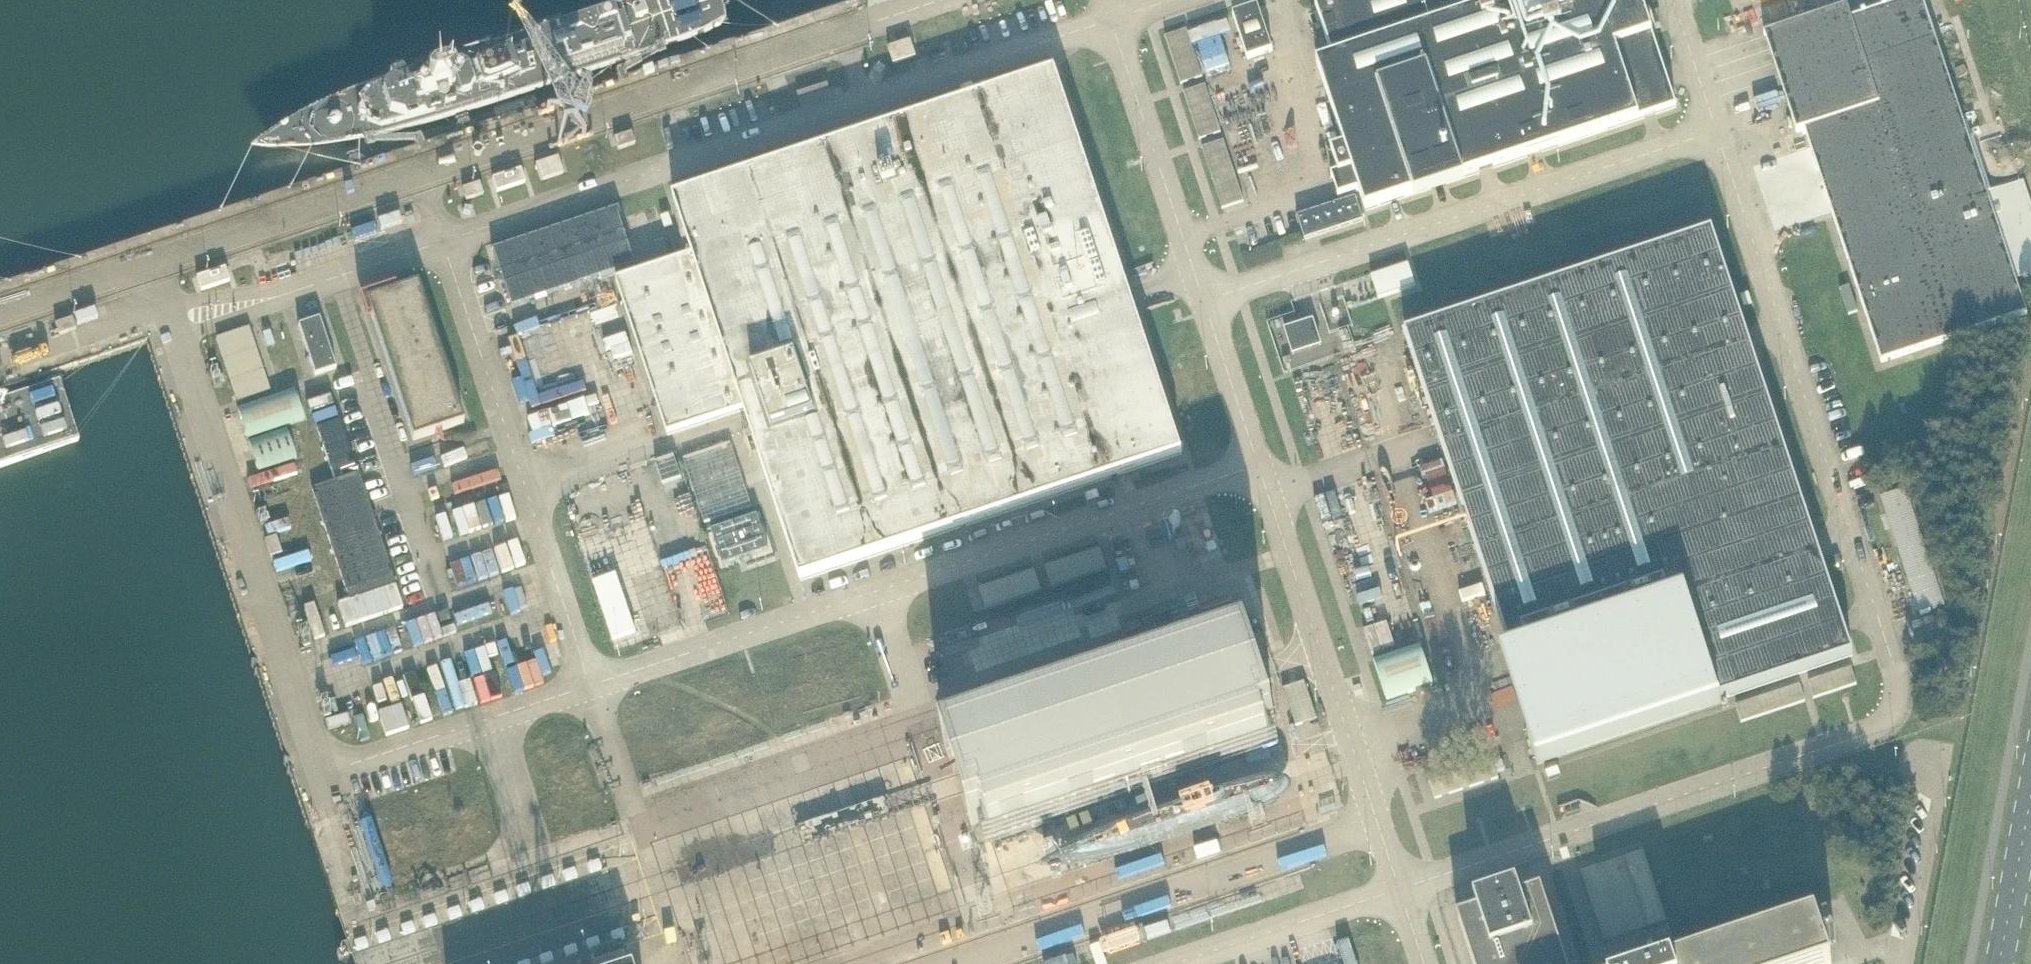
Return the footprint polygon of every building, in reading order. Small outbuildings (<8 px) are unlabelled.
[(1544,153),(1678,108),(1642,0),(1514,0),(1433,27),(1424,0),(1341,0),(1317,8),(1336,63),(1316,70),(1344,148),(1333,152),(1340,174),(1333,176),(1340,198),(1361,191),(1368,211),(1433,189),(1448,185),(1496,169),(1544,153)] [(2030,276),(2030,205),(2023,181),(2021,182),(1989,193),(1924,0),(1909,0),(1853,18),(1849,6),(1765,33),(1798,133),(1806,130),(1824,185),(1883,363),(2029,314),(2025,302),(2018,280),(2030,276)] [(1234,15),(1235,16),(1249,60),(1274,51),(1259,6),(1234,15)] [(913,40),(907,42),(900,44),(890,47),(895,64),(918,57),(913,40)] [(751,427),(761,457),(802,581),(1184,455),(1057,72),(675,199),(694,256),(618,281),(669,436),(747,410),(753,426),(751,427)] [(615,139),(616,142),(619,150),(636,145),(632,133),(615,139)] [(552,160),(547,162),(537,165),(542,181),(565,174),(559,158),(552,160)] [(464,189),(465,193),(467,201),(484,195),(481,184),(464,189)] [(620,211),(494,253),(497,264),(513,311),(612,278),(639,269),(623,222),(620,211)] [(1538,730),(1534,732),(1531,733),(1530,734),(1529,735),(1529,736),(1539,765),(1723,704),(1721,701),(1854,657),(1752,347),(1746,331),(1714,233),(1407,335),(1437,425),(1440,433),(1441,438),(1526,694),(1538,730)] [(1372,277),(1380,299),(1417,287),(1410,265),(1372,277)] [(382,297),(367,302),(414,441),(465,425),(418,285),(398,292),(396,286),(380,292),(382,297)] [(1849,287),(1841,289),(1850,315),(1857,313),(1859,312),(1851,286),(1849,287)] [(56,325),(60,335),(60,336),(77,330),(74,319),(56,325)] [(299,326),(316,376),(337,369),(321,319),(299,326)] [(1321,346),(1314,323),(1287,332),(1295,355),(1321,346)] [(270,391),(250,328),(218,339),(238,401),(270,391)] [(241,413),(268,492),(314,477),(287,397),(241,413)] [(754,507),(746,486),(732,443),(685,459),(706,523),(754,507)] [(341,520),(341,521),(348,519),(348,518),(371,510),(360,474),(302,494),(314,529),(341,520)] [(1892,529),(1920,613),(1947,605),(1907,487),(1881,495),(1892,529)] [(348,519),(341,521),(342,523),(324,529),(343,587),(379,575),(359,517),(349,520),(348,519)] [(266,541),(272,558),(283,554),(277,537),(266,541)] [(981,589),(988,609),(988,610),(1043,592),(1036,570),(981,589)] [(961,636),(977,683),(1129,631),(1114,585),(961,636)] [(1365,631),(1374,655),(1394,648),(1397,648),(1388,623),(1386,624),(1365,631)] [(1205,663),(1204,659),(996,728),(997,732),(977,738),(976,735),(947,745),(948,749),(952,748),(955,756),(968,751),(987,805),(973,810),(976,820),(972,821),(974,826),(989,821),(994,838),(1145,788),(1145,787),(1165,780),(1166,781),(1271,746),(1264,726),(1269,725),(1270,728),(1276,726),(1275,721),(1271,722),(1248,650),(1251,649),(1249,644),(1224,653),(1225,656),(1205,663)] [(1376,663),(1389,701),(1435,685),(1423,647),(1376,663)] [(1852,668),(1810,682),(1815,698),(1858,685),(1852,668)] [(1285,689),(1297,727),(1319,720),(1306,682),(1285,689)] [(1743,722),(1806,702),(1801,685),(1738,706),(1743,722)] [(1559,768),(1547,772),(1550,780),(1562,776),(1559,768)] [(1645,851),(1582,872),(1605,942),(1668,921),(1645,851)] [(1543,891),(1522,898),(1519,886),(1476,900),(1480,912),(1459,918),(1474,963),(1567,963),(1543,891)] [(1677,963),(1832,963),(1827,946),(1838,942),(1830,919),(1819,923),(1817,918),(1677,963)] [(1653,940),(1647,941),(1652,956),(1657,955),(1653,940)] [(593,963),(605,963),(624,958),(620,946),(590,956),(593,963)]
